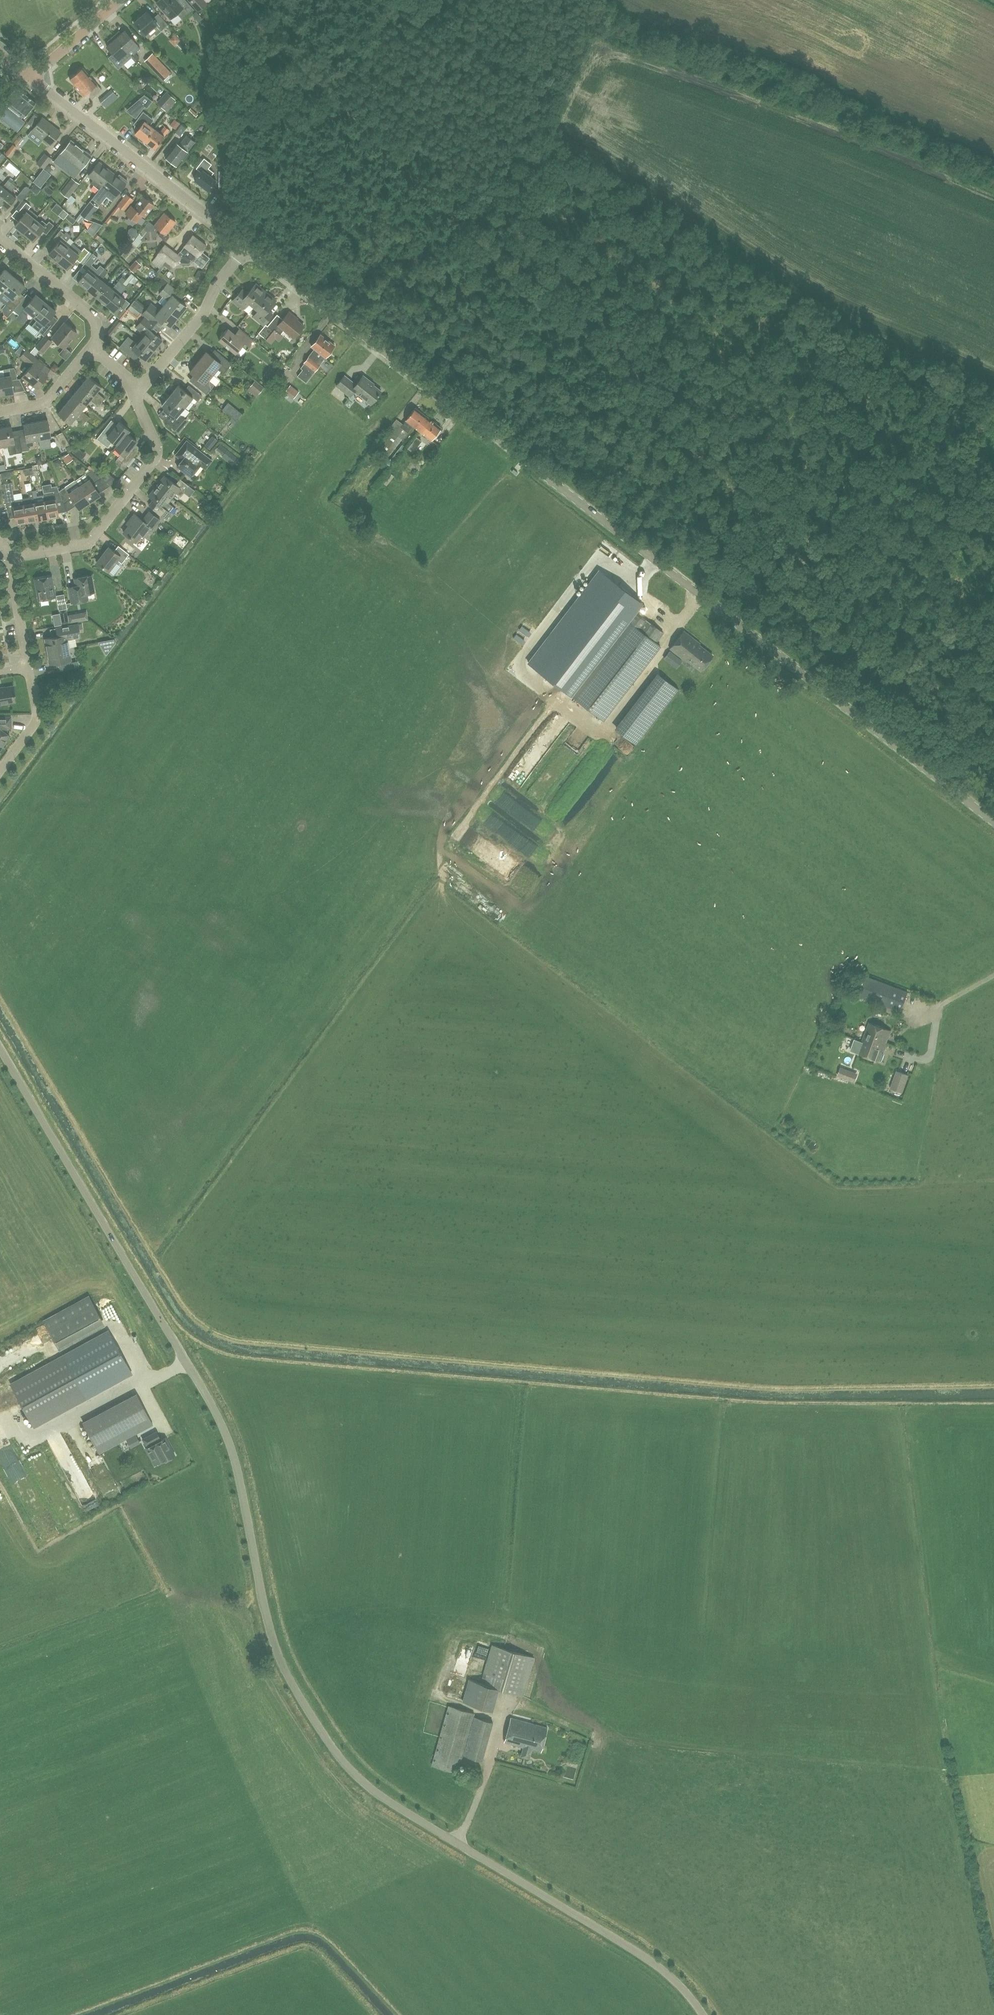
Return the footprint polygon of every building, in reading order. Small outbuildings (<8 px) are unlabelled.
[(177,12),(182,18),(193,8),(186,0),(159,0),(157,2),(170,18),(177,12)] [(206,3),(204,0),(190,0),(198,10),(206,3)] [(158,33),(168,24),(159,13),(153,18),(147,11),(134,22),(144,34),(153,27),(158,33)] [(137,43),(125,30),(122,32),(120,30),(114,35),(132,55),(136,61),(140,58),(135,52),(140,48),(136,44),(137,43)] [(118,67),(127,59),(132,55),(114,35),(109,40),(111,42),(107,46),(114,53),(109,57),(118,67)] [(152,54),(145,61),(163,80),(170,73),(152,54)] [(121,65),(124,71),(136,66),(133,60),(121,65)] [(76,72),(70,78),(84,95),(87,92),(92,98),(102,89),(83,67),(76,72)] [(4,103),(0,100),(0,116),(4,120),(3,122),(9,126),(10,124),(18,131),(25,121),(22,118),(35,102),(17,87),(4,103)] [(99,99),(106,107),(118,97),(112,89),(99,99)] [(157,102),(165,110),(175,99),(166,91),(157,102)] [(139,100),(129,109),(137,115),(145,105),(139,100)] [(155,128),(149,124),(153,119),(144,112),(135,123),(139,127),(135,133),(139,136),(139,138),(142,141),(145,141),(155,128)] [(32,129),(51,144),(61,131),(42,117),(32,129)] [(181,124),(175,132),(181,136),(187,128),(181,124)] [(160,132),(155,128),(145,141),(155,148),(165,136),(164,136),(169,129),(165,125),(160,132)] [(187,134),(179,144),(177,142),(165,156),(177,165),(195,141),(187,134)] [(54,161),(75,177),(91,155),(71,139),(54,161)] [(45,152),(37,163),(44,168),(52,158),(45,152)] [(216,179),(211,175),(214,172),(208,167),(212,163),(204,157),(196,168),(201,171),(194,179),(208,190),(216,179)] [(100,189),(113,172),(99,161),(89,175),(94,179),(91,182),(100,189)] [(118,176),(113,172),(100,189),(93,197),(100,203),(107,195),(113,200),(128,181),(119,175),(118,176)] [(68,197),(80,183),(72,177),(61,192),(68,197)] [(12,182),(9,179),(3,186),(0,183),(0,197),(12,182)] [(11,192),(16,185),(12,182),(0,197),(0,205),(6,209),(16,197),(21,201),(31,189),(26,185),(16,197),(11,192)] [(127,193),(117,205),(125,211),(134,199),(127,193)] [(142,214),(145,216),(154,204),(143,195),(134,206),(132,204),(126,212),(136,220),(139,217),(140,217),(142,214)] [(72,214),(83,205),(78,198),(66,207),(72,214)] [(88,220),(98,207),(90,201),(80,213),(88,220)] [(38,215),(29,208),(31,205),(26,202),(14,216),(19,220),(15,225),(24,232),(36,219),(35,218),(38,215)] [(162,231),(159,234),(166,240),(169,236),(166,233),(176,221),(165,212),(155,225),(162,231)] [(49,221),(47,224),(42,220),(40,222),(36,219),(24,232),(33,240),(42,230),(46,234),(54,224),(49,221)] [(86,228),(79,229),(80,239),(87,238),(86,228)] [(65,242),(67,240),(72,235),(67,231),(65,233),(60,229),(53,239),(57,242),(49,253),(59,261),(70,246),(65,242)] [(132,243),(137,247),(142,240),(141,239),(144,236),(140,233),(132,243)] [(193,234),(181,250),(194,260),(207,244),(193,234)] [(81,262),(89,251),(84,247),(82,250),(73,242),(70,246),(59,261),(67,268),(76,258),(81,262)] [(160,267),(173,250),(165,244),(152,261),(160,267)] [(181,256),(173,250),(160,267),(163,264),(171,269),(181,256)] [(129,262),(140,273),(148,265),(136,254),(129,262)] [(88,288),(105,268),(101,264),(97,269),(92,264),(89,268),(87,269),(78,280),(88,288)] [(16,277),(5,268),(0,274),(0,288),(4,291),(16,277)] [(107,283),(102,279),(108,271),(105,268),(88,288),(97,296),(107,283)] [(203,280),(210,275),(206,270),(199,276),(203,280)] [(127,286),(135,276),(132,273),(124,283),(123,283),(106,303),(116,311),(121,304),(125,307),(130,302),(120,294),(127,286)] [(25,284),(16,277),(4,291),(10,296),(5,302),(14,310),(28,293),(27,292),(24,295),(19,291),(25,284)] [(106,303),(123,283),(119,279),(112,288),(107,283),(97,296),(106,303)] [(168,299),(164,304),(179,316),(187,306),(180,300),(183,295),(168,282),(160,293),(168,299)] [(249,312),(266,291),(256,283),(248,293),(243,289),(234,299),(249,312)] [(276,299),(266,291),(249,312),(254,306),(259,309),(253,316),(264,325),(273,313),(268,309),(276,299)] [(35,316),(47,302),(37,294),(34,298),(28,293),(14,310),(20,314),(23,311),(27,314),(29,312),(35,316)] [(57,310),(47,302),(35,316),(38,319),(33,325),(45,335),(46,335),(59,319),(53,314),(57,310)] [(179,316),(164,304),(159,310),(151,303),(143,313),(146,315),(162,328),(165,324),(169,327),(179,316)] [(13,318),(3,307),(0,310),(0,311),(10,322),(13,318)] [(277,313),(268,325),(266,323),(259,332),(267,338),(275,329),(281,334),(285,329),(294,337),(304,325),(294,316),(295,315),(289,310),(283,318),(277,313)] [(157,334),(162,328),(146,315),(137,326),(145,332),(141,337),(154,348),(162,338),(157,334)] [(77,332),(65,321),(52,337),(65,347),(77,332)] [(114,333),(119,337),(127,327),(123,323),(114,333)] [(117,327),(114,324),(106,334),(109,337),(117,327)] [(219,339),(236,353),(242,346),(247,349),(255,340),(240,327),(235,333),(228,328),(219,339)] [(298,375),(306,382),(335,345),(321,333),(312,345),(315,348),(304,362),(305,362),(301,367),(303,368),(298,375)] [(53,341),(46,335),(45,335),(36,346),(44,352),(53,341)] [(154,348),(141,337),(137,342),(129,336),(120,346),(136,359),(140,354),(146,358),(154,348)] [(46,364),(31,352),(31,351),(22,344),(21,344),(26,349),(20,357),(31,366),(24,374),(38,386),(48,375),(41,370),(46,364)] [(207,350),(198,361),(213,373),(218,367),(224,372),(232,363),(216,349),(212,355),(207,350)] [(221,379),(213,373),(198,361),(190,371),(195,374),(191,380),(207,393),(215,384),(216,385),(221,379)] [(10,367),(4,368),(5,376),(0,376),(0,379),(3,394),(14,392),(12,379),(18,378),(17,371),(15,367),(10,367)] [(89,375),(81,385),(102,402),(105,404),(108,400),(105,398),(97,391),(102,386),(89,375)] [(350,396),(355,390),(371,403),(381,390),(371,382),(371,381),(363,375),(356,384),(345,375),(337,385),(350,396)] [(179,384),(171,394),(185,406),(190,400),(193,402),(196,402),(197,400),(198,401),(203,395),(190,384),(185,390),(179,384)] [(300,391),(291,384),(285,391),(294,398),(300,391)] [(102,402),(81,385),(74,394),(86,404),(91,399),(99,406),(102,402)] [(82,410),(86,404),(74,394),(66,403),(87,420),(90,416),(82,410)] [(179,413),(182,410),(185,406),(171,394),(162,404),(169,410),(163,418),(173,426),(172,427),(178,432),(181,429),(188,420),(179,413)] [(87,420),(66,403),(58,413),(71,423),(75,417),(84,424),(87,420)] [(413,425),(419,429),(420,430),(430,418),(416,407),(403,423),(397,418),(388,429),(390,430),(378,446),(389,455),(413,425)] [(441,427),(430,418),(420,430),(431,439),(441,427)] [(48,419),(36,421),(39,439),(51,436),(48,419)] [(118,444),(129,429),(119,421),(117,424),(112,420),(97,438),(108,447),(113,440),(117,443),(118,444)] [(39,439),(36,421),(25,423),(26,433),(19,434),(22,452),(22,451),(29,449),(29,446),(34,445),(33,440),(39,439)] [(19,434),(13,435),(12,425),(0,428),(0,434),(2,445),(8,444),(10,454),(22,452),(19,434)] [(130,430),(129,429),(118,444),(117,443),(115,447),(122,452),(118,458),(116,460),(117,464),(123,469),(127,465),(129,467),(136,458),(134,456),(140,448),(135,444),(137,441),(127,433),(130,430)] [(70,444),(63,431),(56,435),(63,447),(70,444)] [(413,443),(420,448),(423,443),(416,438),(413,443)] [(213,460),(200,450),(187,440),(176,454),(182,459),(178,466),(191,476),(200,464),(206,469),(213,460)] [(399,464),(405,456),(401,453),(395,461),(399,464)] [(90,479),(80,486),(90,501),(101,494),(94,483),(102,477),(91,469),(86,473),(90,479)] [(99,485),(108,493),(119,480),(110,473),(99,485)] [(190,496),(195,489),(180,478),(176,483),(165,475),(157,485),(173,497),(176,492),(181,496),(185,492),(190,496)] [(90,501),(80,486),(75,480),(60,490),(63,500),(64,503),(72,498),(79,508),(90,501)] [(27,521),(23,498),(15,499),(12,482),(3,483),(8,509),(13,508),(16,523),(27,521)] [(57,501),(63,500),(60,490),(58,485),(52,486),(53,491),(44,492),(44,494),(48,517),(59,515),(57,501)] [(173,506),(169,502),(173,497),(157,485),(149,495),(154,499),(149,504),(167,518),(172,513),(169,511),(173,506)] [(38,519),(32,488),(29,488),(29,491),(30,497),(23,498),(27,521),(38,519)] [(48,517),(44,494),(37,495),(36,489),(33,490),(32,488),(38,519),(48,517)] [(136,542),(147,528),(151,531),(161,519),(150,511),(143,519),(135,513),(127,523),(129,525),(124,532),(136,542)] [(109,571),(118,559),(122,562),(129,553),(119,545),(114,550),(109,546),(97,561),(109,571)] [(95,592),(92,575),(75,578),(76,586),(69,587),(72,603),(88,600),(87,593),(95,592)] [(52,576),(35,579),(39,600),(56,597),(52,576)] [(63,624),(69,622),(66,609),(60,610),(63,624)] [(603,719),(660,645),(656,642),(628,621),(571,694),(603,719)] [(79,623),(75,624),(57,628),(58,636),(46,638),(48,651),(69,647),(67,639),(82,637),(79,623)] [(670,648),(686,661),(687,660),(701,670),(713,655),(699,644),(701,643),(684,630),(670,648)] [(72,662),(69,647),(48,651),(50,663),(64,661),(66,669),(79,667),(78,660),(72,662)] [(659,672),(617,727),(642,746),(684,691),(659,672)] [(15,701),(14,695),(15,695),(14,686),(0,688),(0,704),(15,701)] [(11,719),(11,717),(0,717),(0,749),(10,735),(7,733),(7,727),(11,727),(11,719)] [(866,976),(859,995),(901,1011),(908,992),(866,976)] [(933,1026),(932,1019),(916,1023),(918,1030),(933,1026)] [(883,1042),(886,1043),(891,1030),(869,1022),(862,1041),(874,1046),(877,1039),(883,1041),(883,1042)] [(883,1050),(886,1043),(883,1042),(883,1041),(877,1039),(874,1046),(862,1041),(857,1052),(878,1061),(882,1049),(883,1050)] [(897,1097),(906,1097),(907,1082),(898,1082),(897,1097)] [(44,1320),(56,1343),(101,1318),(89,1295),(44,1320)] [(109,1332),(64,1357),(63,1356),(10,1385),(33,1426),(86,1398),(84,1395),(130,1370),(109,1332)] [(136,1395),(83,1423),(99,1453),(152,1425),(136,1395)] [(157,1432),(143,1439),(147,1447),(146,1448),(155,1465),(162,1461),(162,1462),(175,1456),(166,1438),(160,1441),(159,1439),(160,1438),(157,1432)] [(492,1645),(481,1682),(498,1688),(523,1695),(534,1657),(492,1645)] [(492,1710),(498,1688),(481,1682),(470,1679),(463,1701),(492,1710)] [(462,1754),(474,1716),(474,1713),(449,1705),(432,1765),(457,1772),(462,1754)] [(493,1721),(474,1716),(462,1754),(482,1760),(493,1721)] [(504,1741),(541,1751),(548,1727),(511,1717),(504,1741)]
